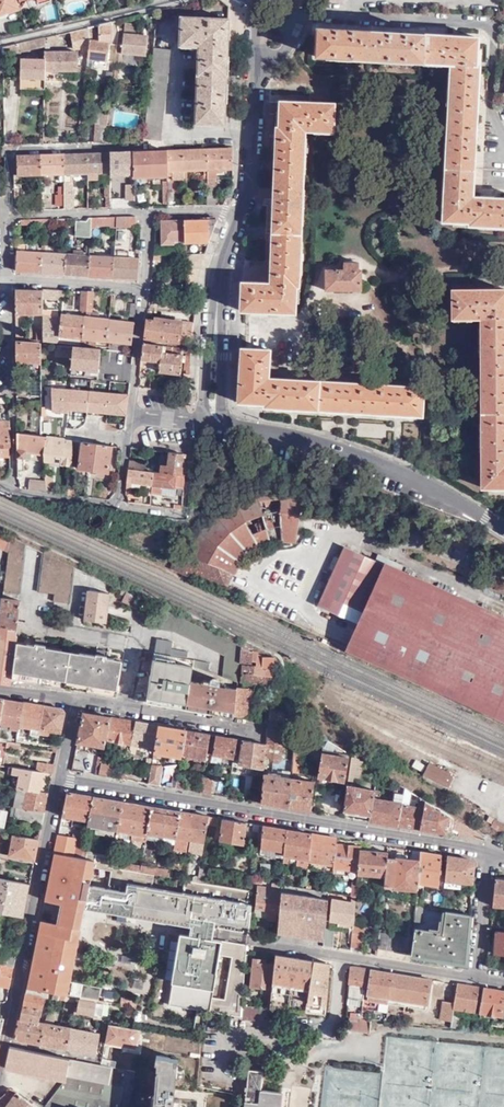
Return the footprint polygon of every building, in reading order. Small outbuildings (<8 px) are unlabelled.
[(18,12),(14,0),(0,0),(0,17),(18,12)] [(229,21),(181,18),(180,47),(193,48),(200,48),(199,84),(197,123),(224,125),(229,21)] [(88,48),(85,66),(107,69),(109,61),(107,60),(109,45),(116,46),(119,33),(118,28),(116,21),(99,25),(97,41),(94,40),(91,27),(88,28),(89,40),(88,48)] [(119,33),(116,46),(114,63),(121,63),(123,52),(146,54),(147,35),(137,34),(137,24),(124,22),(123,28),(118,28),(119,33)] [(88,28),(69,32),(73,49),(88,48),(89,40),(88,28)] [(364,32),(319,29),(317,56),(425,63),(427,36),(382,33),(364,32)] [(425,63),(451,64),(441,222),(467,223),(467,226),(503,228),(503,199),(487,198),(472,197),(472,183),(476,128),(478,83),(479,64),(476,64),(477,39),(451,37),(427,36),(425,63)] [(45,37),(19,43),(20,52),(44,47),(45,37)] [(2,47),(2,55),(2,62),(20,63),(20,62),(20,52),(19,43),(2,47)] [(170,50),(153,48),(143,138),(160,140),(170,50)] [(44,62),(44,78),(53,78),(53,70),(77,70),(78,52),(44,52),(44,62)] [(20,62),(20,63),(20,88),(44,89),(44,78),(44,62),(20,62)] [(333,133),(334,105),(301,103),(279,102),(278,128),(276,129),(276,141),(273,216),(271,256),(270,283),(256,283),(241,282),(240,311),(294,313),(295,286),(297,286),(304,132),(333,133)] [(97,112),(94,142),(103,142),(108,113),(97,112)] [(232,169),(231,149),(205,150),(206,170),(232,169)] [(182,150),(167,151),(168,170),(171,170),(171,178),(178,178),(178,184),(183,184),(182,171),(182,150)] [(205,150),(182,150),(182,171),(206,170),(205,150)] [(167,151),(148,152),(133,152),(134,172),(134,177),(168,177),(168,170),(167,151)] [(134,172),(133,152),(109,153),(110,172),(134,172)] [(110,172),(109,153),(86,154),(86,173),(87,180),(104,180),(104,201),(106,201),(106,208),(111,208),(110,172)] [(39,155),(40,174),(66,174),(65,154),(39,155)] [(86,173),(86,154),(65,154),(66,174),(66,182),(75,182),(74,173),(86,173)] [(13,161),(13,175),(40,174),(39,155),(18,155),(15,158),(13,161)] [(215,181),(206,181),(207,206),(215,206),(215,181)] [(58,193),(58,209),(67,209),(67,207),(66,182),(61,182),(62,188),(60,187),(59,193),(58,193)] [(75,182),(66,182),(67,207),(76,207),(75,182)] [(134,188),(127,188),(127,201),(135,201),(134,188)] [(90,221),(90,227),(101,227),(101,217),(90,217),(90,221)] [(134,228),(134,217),(115,217),(115,226),(115,229),(134,228)] [(65,225),(65,237),(90,238),(90,227),(90,221),(75,221),(72,218),(66,218),(65,225)] [(173,239),(185,239),(185,220),(164,220),(164,244),(173,244),(173,239)] [(185,243),(209,244),(218,221),(185,220),(185,239),(185,243)] [(25,244),(14,244),(14,251),(15,251),(15,270),(42,272),(43,253),(25,252),(25,244)] [(155,244),(153,260),(162,261),(164,244),(155,244)] [(43,253),(42,272),(62,274),(64,255),(43,253)] [(64,255),(62,274),(89,276),(89,257),(64,255)] [(89,257),(89,276),(113,278),(114,258),(89,257)] [(139,260),(114,258),(113,278),(138,279),(139,260)] [(357,263),(342,263),(342,273),(324,273),(324,293),(361,292),(360,270),(357,270),(357,263)] [(42,314),(42,290),(15,290),(15,314),(42,314)] [(483,290),(452,290),(452,319),(481,319),(481,487),(503,487),(503,290),(483,290)] [(80,311),(86,312),(91,312),(93,293),(81,292),(80,311)] [(134,317),(134,304),(124,304),(124,317),(134,317)] [(61,318),(60,325),(60,337),(83,339),(85,317),(61,314),(61,318)] [(59,318),(42,316),(42,324),(60,325),(61,318),(59,318)] [(83,339),(107,342),(109,320),(85,317),(83,339)] [(192,346),(194,323),(181,321),(181,324),(146,319),(143,339),(192,346)] [(107,342),(132,345),(134,323),(109,320),(107,342)] [(60,325),(42,324),(42,341),(59,343),(60,337),(60,325)] [(41,344),(15,342),(15,361),(41,363),(41,344)] [(190,382),(192,350),(142,344),(141,359),(160,361),(159,368),(158,372),(181,374),(182,353),(186,353),(184,380),(190,382)] [(72,359),(73,347),(54,346),(53,357),(72,359)] [(73,347),(72,359),(70,375),(98,377),(101,350),(73,347)] [(270,351),(242,349),(240,372),(238,402),(264,404),(264,406),(294,408),(346,411),(399,415),(421,416),(423,388),(268,379),(268,370),(277,370),(278,357),(270,356),(270,351)] [(120,362),(132,364),(133,353),(121,352),(120,362)] [(160,361),(141,359),(140,366),(159,368),(160,361)] [(125,418),(127,395),(50,391),(49,415),(125,418)] [(8,448),(8,422),(0,421),(0,448),(8,448)] [(66,429),(65,440),(72,441),(113,447),(117,448),(118,438),(66,429)] [(46,437),(41,436),(16,431),(17,471),(24,471),(24,458),(30,458),(30,453),(46,455),(46,437)] [(65,440),(46,437),(46,455),(46,461),(46,463),(72,467),(72,449),(72,441),(65,440)] [(113,447),(72,441),(72,449),(82,451),(79,469),(108,474),(113,447)] [(176,474),(181,475),(184,475),(184,468),(185,454),(169,452),(168,452),(167,464),(160,463),(159,472),(176,474)] [(133,468),(145,469),(146,462),(134,460),(133,468)] [(125,492),(131,492),(131,487),(147,489),(146,494),(151,494),(151,492),(151,485),(152,473),(127,470),(125,492)] [(183,488),(184,475),(181,475),(176,474),(175,476),(152,473),(151,485),(151,492),(161,494),(162,487),(173,488),(174,487),(183,488)] [(50,476),(46,475),(46,480),(46,492),(55,492),(55,479),(50,479),(50,476)] [(46,492),(46,480),(30,478),(28,490),(46,492)] [(170,568),(189,577),(190,572),(226,588),(232,573),(234,573),(241,562),(259,546),(269,542),(282,540),(295,541),(299,516),(316,519),(317,513),(335,516),(336,507),(323,505),(326,485),(310,482),(309,486),(280,485),(258,488),(233,497),(211,512),(196,529),(183,550),(179,548),(170,568)] [(161,494),(173,495),(173,488),(162,487),(161,494)] [(95,528),(99,528),(100,528),(104,525),(105,521),(103,517),(99,515),(94,516),(91,520),(92,526),(95,528)] [(0,531),(0,549),(9,554),(11,537),(0,531)] [(11,537),(9,554),(4,592),(20,594),(26,543),(11,537)] [(445,667),(472,606),(410,577),(413,570),(405,567),(403,574),(344,547),(329,581),(318,604),(358,623),(356,627),(445,667)] [(73,564),(44,551),(39,592),(54,594),(52,601),(68,603),(73,564)] [(110,593),(88,590),(84,619),(105,622),(110,593)] [(138,596),(137,595),(128,591),(124,599),(133,604),(138,596)] [(4,598),(2,608),(0,625),(0,683),(11,685),(12,678),(16,644),(22,601),(4,598)] [(503,719),(503,620),(472,606),(445,667),(356,627),(347,648),(455,697),(481,709),(503,719)] [(157,638),(155,653),(187,659),(188,651),(173,648),(173,641),(157,638)] [(35,647),(16,644),(12,678),(97,693),(117,697),(122,663),(107,660),(108,653),(97,651),(96,658),(46,649),(47,642),(36,641),(35,647)] [(262,656),(241,646),(239,662),(252,663),(252,659),(257,659),(257,667),(242,665),(241,681),(273,684),(275,657),(262,656)] [(155,653),(147,702),(187,709),(192,681),(194,665),(195,660),(187,659),(155,653)] [(194,665),(209,671),(209,661),(196,659),(195,660),(194,665)] [(192,681),(187,709),(234,717),(237,689),(219,686),(219,683),(217,680),(214,680),(212,679),(210,681),(208,684),(192,681)] [(252,688),(237,687),(237,689),(234,717),(249,720),(252,688)] [(5,699),(0,722),(0,724),(0,727),(19,730),(20,726),(24,702),(5,699)] [(45,706),(24,702),(20,726),(32,728),(31,734),(40,735),(45,706)] [(61,710),(45,706),(40,735),(59,738),(64,713),(61,710)] [(83,713),(77,742),(105,748),(106,740),(111,718),(83,713)] [(136,722),(111,718),(106,740),(131,745),(131,744),(133,737),(136,722)] [(285,722),(269,719),(269,723),(267,745),(266,759),(281,760),(285,722)] [(144,747),(154,749),(158,726),(136,722),(133,737),(146,740),(144,747)] [(154,749),(154,753),(181,757),(182,754),(186,731),(158,726),(154,749)] [(186,731),(182,754),(207,759),(208,754),(212,736),(186,731)] [(208,754),(234,759),(237,740),(212,736),(208,754)] [(146,740),(133,737),(131,744),(144,747),(146,740)] [(265,769),(266,759),(267,745),(243,741),(239,765),(265,769)] [(71,771),(76,772),(81,750),(76,749),(71,771)] [(348,758),(322,754),(319,778),(344,782),(348,758)] [(357,758),(352,755),(348,777),(354,777),(357,758)] [(98,756),(94,775),(98,775),(101,763),(103,757),(98,756)] [(149,779),(148,784),(160,786),(163,767),(159,766),(160,760),(152,759),(150,771),(149,779)] [(415,760),(411,766),(421,771),(424,765),(415,760)] [(428,762),(421,776),(447,789),(454,775),(428,762)] [(52,775),(54,766),(37,763),(35,772),(43,773),(52,775)] [(101,763),(98,775),(110,777),(112,766),(101,763)] [(32,791),(39,793),(40,785),(43,773),(35,772),(10,767),(8,774),(21,777),(18,789),(32,791)] [(114,770),(113,778),(123,780),(125,772),(114,770)] [(288,809),(291,779),(277,777),(278,774),(272,773),(272,776),(264,775),(261,804),(288,809)] [(204,775),(200,793),(211,795),(215,777),(204,775)] [(314,783),(291,779),(288,809),(299,810),(309,812),(314,783)] [(374,792),(347,786),(343,812),(369,815),(373,799),(374,792)] [(419,829),(425,800),(405,787),(403,796),(397,826),(419,829)] [(15,808),(44,813),(48,794),(39,793),(32,791),(18,789),(15,808)] [(67,792),(62,816),(80,820),(89,821),(94,797),(67,792)] [(368,822),(397,826),(403,796),(395,795),(394,802),(373,799),(369,815),(368,822)] [(122,801),(94,797),(89,821),(88,825),(117,830),(122,801)] [(451,830),(453,817),(425,800),(419,829),(446,834),(446,830),(451,830)] [(152,806),(122,801),(117,830),(114,844),(122,846),(123,838),(125,831),(132,832),(147,835),(147,832),(152,806)] [(181,811),(152,806),(147,832),(166,835),(165,842),(175,844),(181,811)] [(14,819),(42,824),(44,813),(15,808),(13,807),(12,816),(15,817),(14,819)] [(203,849),(207,824),(209,816),(181,811),(175,844),(174,849),(188,851),(189,847),(203,849)] [(217,826),(219,818),(209,816),(207,824),(217,826)] [(243,844),(246,822),(223,818),(220,840),(243,844)] [(479,833),(454,818),(453,826),(458,827),(457,835),(482,839),(483,838),(483,836),(479,833)] [(89,821),(80,820),(79,828),(88,830),(88,825),(89,821)] [(285,851),(287,829),(259,824),(258,831),(257,842),(261,842),(260,847),(285,851)] [(287,856),(296,858),(295,865),(308,867),(309,861),(309,860),(311,833),(287,829),(285,851),(284,856),(284,858),(283,863),(287,863),(287,856)] [(74,847),(72,856),(82,858),(84,851),(87,832),(81,831),(78,848),(74,847)] [(131,839),(132,832),(125,831),(123,838),(131,839)] [(145,842),(147,835),(132,832),(131,839),(145,842)] [(10,856),(35,861),(39,840),(5,833),(3,838),(13,840),(10,856)] [(336,844),(336,837),(311,833),(309,860),(309,861),(334,865),(336,844)] [(58,835),(55,853),(72,856),(74,847),(76,839),(72,838),(58,835)] [(360,849),(360,846),(356,846),(336,844),(334,865),(333,868),(358,871),(360,849)] [(259,854),(284,858),(284,856),(285,851),(260,847),(259,854)] [(387,852),(360,849),(358,871),(357,875),(385,877),(386,858),(387,852)] [(420,851),(412,850),(411,860),(406,860),(406,856),(401,855),(402,853),(395,852),(394,858),(386,858),(385,877),(384,886),(416,889),(417,884),(420,851)] [(441,854),(420,851),(417,884),(439,886),(441,854)] [(55,854),(45,903),(60,906),(56,927),(40,924),(27,989),(48,992),(52,993),(68,996),(69,996),(81,932),(79,932),(83,911),(190,930),(188,939),(178,937),(170,987),(173,987),(169,1006),(242,1018),(243,1007),(248,947),(211,940),(214,924),(249,930),(250,922),(252,891),(203,882),(197,881),(184,879),(181,894),(152,889),(154,874),(140,871),(119,868),(117,868),(110,866),(111,860),(112,857),(107,856),(84,852),(83,859),(72,857),(55,854)] [(469,859),(447,855),(444,880),(457,882),(472,883),(474,865),(469,859)] [(120,861),(119,867),(140,871),(141,864),(120,861)] [(169,875),(170,869),(141,864),(140,871),(169,875)] [(177,870),(170,869),(169,875),(182,878),(182,873),(176,872),(177,870)] [(24,917),(30,885),(0,878),(0,913),(24,917)] [(495,878),(492,906),(503,907),(503,879),(495,878)] [(254,879),(253,886),(257,887),(254,909),(268,911),(267,920),(278,922),(281,891),(261,887),(262,880),(254,879)] [(328,892),(306,888),(282,884),(281,887),(281,891),(278,922),(277,933),(314,939),(323,941),(324,932),(328,892)] [(442,910),(443,896),(433,895),(431,909),(442,910)] [(328,922),(353,926),(355,902),(331,898),(328,922)] [(423,907),(414,906),(413,925),(422,926),(423,907)] [(465,963),(470,914),(445,911),(441,934),(412,930),(410,954),(465,963)] [(259,922),(252,921),(250,935),(258,936),(259,922)] [(353,926),(350,948),(362,950),(365,928),(353,926)] [(496,931),(494,953),(503,954),(503,931),(496,931)] [(323,947),(332,949),(334,933),(324,932),(323,941),(323,947)] [(378,944),(377,950),(403,954),(404,937),(379,933),(378,944)] [(314,962),(276,956),(276,965),(273,991),(272,1009),(307,1013),(314,962)] [(15,960),(0,957),(0,966),(13,969),(15,960)] [(273,991),(276,965),(265,964),(265,961),(253,960),(252,988),(273,991)] [(329,964),(314,962),(307,1013),(325,1015),(329,964)] [(13,969),(0,966),(0,987),(9,989),(13,969)] [(364,1000),(368,970),(351,968),(348,998),(364,1000)] [(389,1005),(390,998),(393,974),(371,971),(367,1002),(389,1005)] [(427,1004),(430,980),(393,974),(390,998),(427,1004)] [(476,1012),(479,987),(458,984),(454,1005),(454,1009),(476,1012)] [(503,1007),(503,991),(485,988),(481,1013),(503,1016),(503,1007)] [(27,992),(21,1018),(40,1022),(45,996),(27,992)] [(52,993),(51,999),(66,1001),(68,996),(52,993)] [(104,1002),(80,998),(79,1004),(78,1008),(75,1008),(73,1017),(77,1017),(78,1014),(101,1017),(104,1002)] [(453,1015),(454,1009),(454,1005),(442,1004),(440,1021),(452,1022),(453,1015)] [(260,1008),(244,1006),(243,1018),(259,1020),(260,1008)] [(269,1009),(260,1008),(259,1020),(258,1029),(267,1031),(269,1009)] [(451,1028),(458,1029),(459,1015),(453,1015),(452,1022),(451,1028)] [(18,1018),(14,1038),(41,1044),(46,1023),(40,1022),(21,1018),(18,1018)] [(371,1022),(349,1019),(348,1031),(369,1034),(371,1022)] [(46,1023),(41,1044),(66,1049),(70,1028),(58,1026),(46,1023)] [(70,1028),(66,1049),(97,1055),(100,1034),(70,1028)] [(104,1047),(136,1053),(139,1033),(107,1028),(104,1047)] [(10,1046),(6,1068),(20,1072),(37,1075),(41,1053),(12,1047),(10,1046)] [(255,1049),(253,1071),(247,1070),(246,1086),(241,1085),(240,1093),(245,1094),(244,1106),(278,1106),(279,1092),(262,1090),(266,1050),(255,1049)] [(41,1053),(37,1075),(66,1081),(71,1059),(59,1057),(41,1053)] [(71,1059),(66,1081),(90,1086),(94,1064),(71,1059)] [(151,1106),(172,1106),(176,1064),(155,1060),(151,1106)] [(126,1071),(94,1064),(90,1086),(66,1081),(46,1105),(50,1106),(119,1106),(126,1071)] [(0,1099),(0,1100),(6,1103),(5,1106),(37,1106),(19,1093),(10,1089),(0,1099)]
